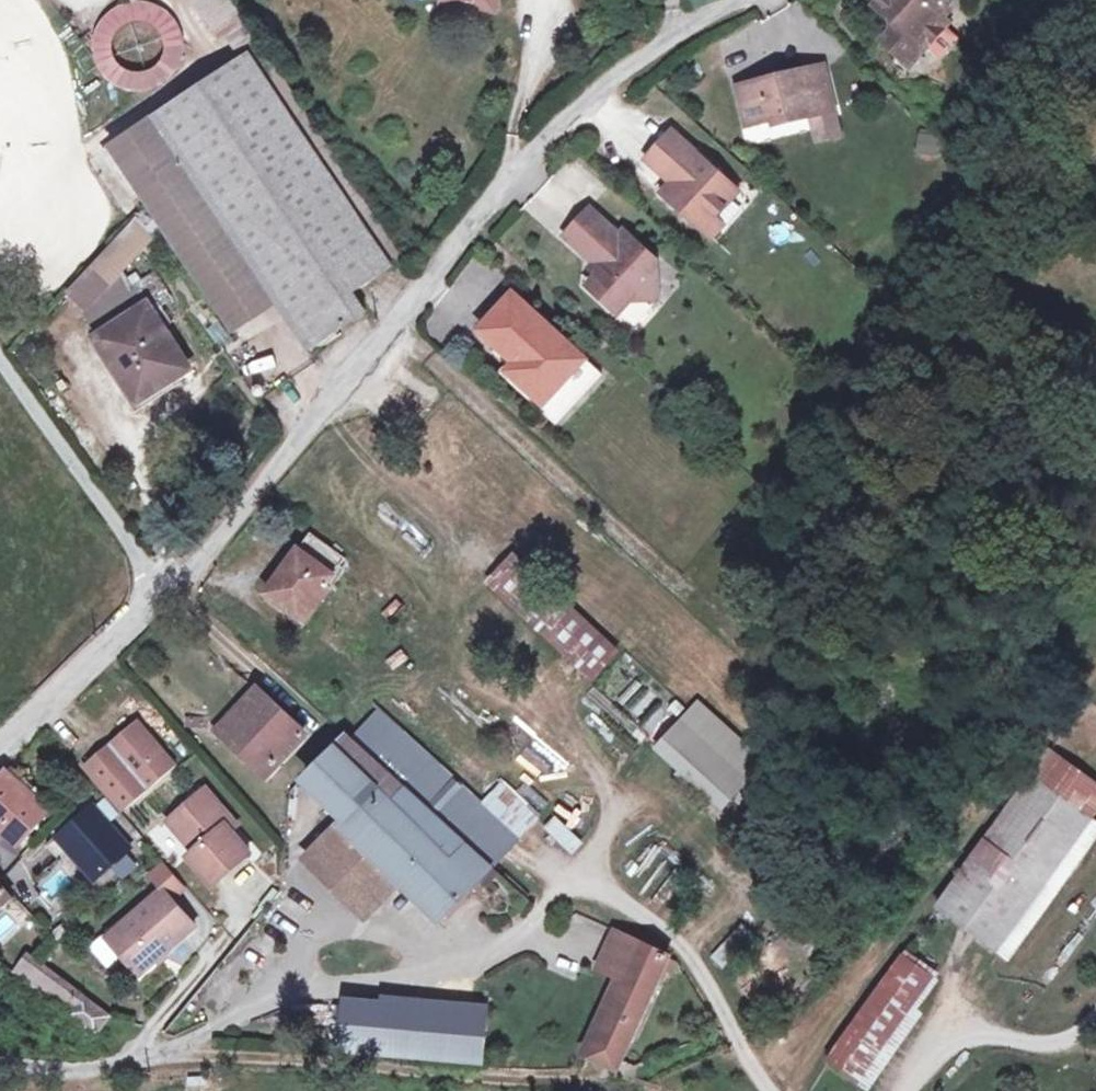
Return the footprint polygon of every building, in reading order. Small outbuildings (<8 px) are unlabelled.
[(156,99),(189,24),(133,0),(111,0),(81,67),(156,99)] [(497,0),(446,0),(446,2),(494,13),(497,0)] [(875,15),(891,29),(891,40),(881,51),(901,68),(909,59),(926,60),(950,32),(944,28),(966,5),(968,0),(888,0),(875,15)] [(408,263),(265,47),(222,76),(170,110),(293,296),(311,324),(370,286),(408,263)] [(926,60),(909,59),(901,68),(910,76),(926,60)] [(831,119),(822,74),(736,93),(745,132),(806,119),(807,123),(831,119)] [(293,296),(170,110),(151,122),(187,177),(179,183),(264,318),(293,296)] [(151,122),(127,137),(163,195),(249,328),(264,318),(179,183),(187,177),(151,122)] [(670,185),(662,193),(708,238),(750,196),(679,125),(645,159),(670,185)] [(599,206),(574,234),(608,264),(612,267),(604,276),(598,284),(630,309),(643,295),(648,289),(666,290),(664,258),(632,228),(628,232),(599,206)] [(608,264),(600,272),(604,276),(612,267),(608,264)] [(163,303),(184,289),(171,268),(148,284),(161,304),(163,303)] [(112,308),(125,327),(161,304),(148,284),(112,308)] [(381,305),(370,286),(311,324),(324,342),(381,305)] [(608,376),(521,294),(491,326),(526,359),(519,367),(555,401),(573,381),(589,396),(608,376)] [(161,304),(125,327),(112,336),(148,393),(178,374),(182,379),(203,364),(163,303),(161,304)] [(573,381),(555,401),(571,416),(589,396),(573,381)] [(362,554),(326,530),(280,592),(315,618),(332,594),(338,598),(346,587),(341,583),(362,554)] [(561,584),(531,557),(524,565),(508,583),(608,675),(624,658),(633,650),(561,584)] [(317,731),(269,688),(233,726),(280,770),(317,731)] [(393,708),(364,737),(507,867),(532,840),(393,708)] [(771,769),(707,712),(696,725),(679,746),(742,802),(759,783),(771,769)] [(139,806),(189,765),(150,721),(100,762),(139,806)] [(507,867),(364,737),(323,783),(357,815),(321,854),(383,913),(420,875),(462,914),(507,867)] [(1090,802),(1032,759),(1019,776),(1078,817),(1090,802)] [(21,770),(4,790),(0,795),(0,812),(35,842),(64,808),(51,796),(55,791),(43,780),(38,785),(21,770)] [(1019,776),(924,905),(985,948),(1078,817),(1019,776)] [(220,788),(183,821),(209,850),(203,856),(228,885),(265,853),(241,825),(247,819),(220,788)] [(144,845),(108,803),(73,834),(109,876),(144,845)] [(539,829),(573,854),(584,840),(550,814),(539,829)] [(8,914),(28,896),(0,864),(0,905),(8,914)] [(177,888),(121,937),(152,974),(209,926),(177,888)] [(0,921),(0,943),(18,928),(7,915),(0,921)] [(727,975),(762,944),(744,924),(709,955),(727,975)] [(639,1004),(662,950),(607,927),(596,953),(621,964),(584,1050),(613,1063),(616,1055),(623,1040),(639,1004)] [(1,952),(8,957),(41,980),(53,966),(13,936),(1,952)] [(665,961),(668,953),(662,950),(658,959),(665,961)] [(891,957),(818,1060),(847,1082),(921,978),(891,957)] [(41,980),(59,995),(63,991),(86,1009),(83,1013),(113,1036),(115,1038),(130,1019),(56,962),(53,966),(41,980)] [(498,1012),(361,1001),(357,1046),(495,1057),(498,1012)] [(622,1058),(629,1043),(623,1040),(616,1055),(622,1058)]
